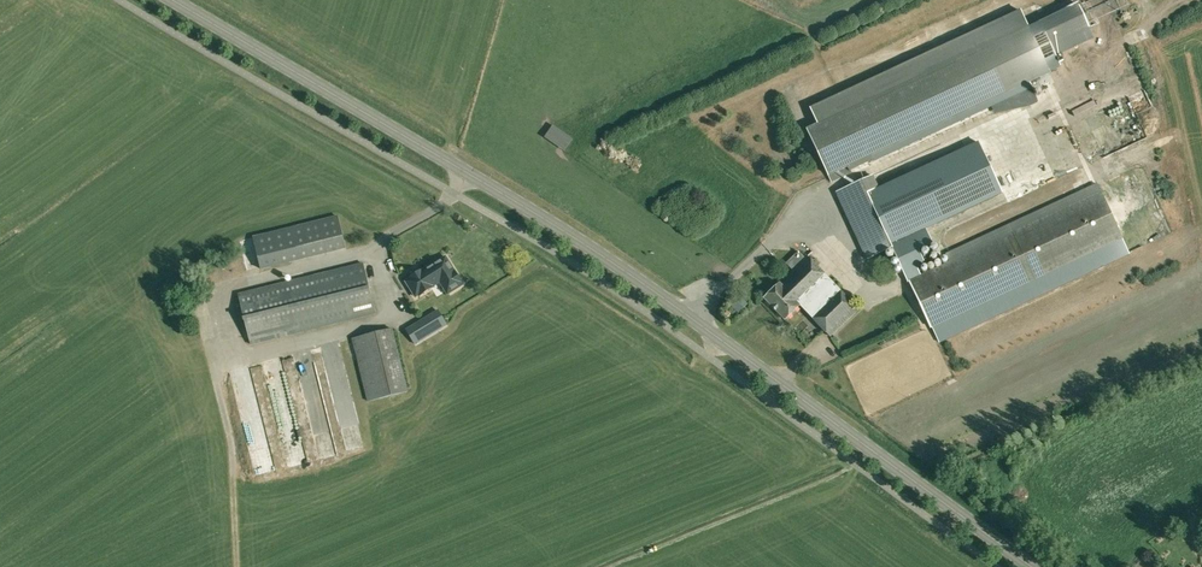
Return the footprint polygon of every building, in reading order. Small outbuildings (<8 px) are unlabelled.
[(807,130),(831,182),(851,173),(848,167),(1061,68),(1050,45),(1089,28),(1078,4),(807,130)] [(1107,108),(1119,140),(1130,136),(1118,104),(1107,108)] [(1145,117),(1148,110),(1140,107),(1137,115),(1145,117)] [(1106,119),(1096,123),(1102,137),(1112,133),(1106,119)] [(873,191),(879,188),(873,175),(835,192),(866,259),(892,246),(930,327),(1122,237),(1101,192),(925,274),(922,267),(929,262),(924,250),(938,243),(930,228),(1006,191),(983,140),(875,193),(873,191)] [(883,162),(875,166),(879,173),(886,169),(883,162)] [(253,236),(262,270),(347,249),(338,215),(253,236)] [(1157,233),(1151,219),(1141,224),(1147,238),(1157,233)] [(938,251),(932,254),(939,264),(944,260),(938,251)] [(800,305),(830,336),(858,309),(807,256),(764,298),(785,320),(800,305)] [(406,282),(416,297),(443,279),(451,292),(463,284),(446,257),(406,282)] [(238,293),(251,344),(292,334),(375,313),(363,263),(238,293)] [(194,299),(203,329),(209,327),(200,297),(194,299)] [(902,306),(893,309),(896,317),(904,315),(902,306)] [(406,330),(414,344),(428,336),(438,329),(430,316),(419,322),(406,330)] [(352,339),(368,401),(407,391),(392,329),(352,339)] [(406,362),(409,371),(427,366),(425,357),(406,362)] [(190,395),(208,390),(206,384),(188,389),(190,395)] [(337,454),(337,433),(320,433),(321,454),(337,454)]
